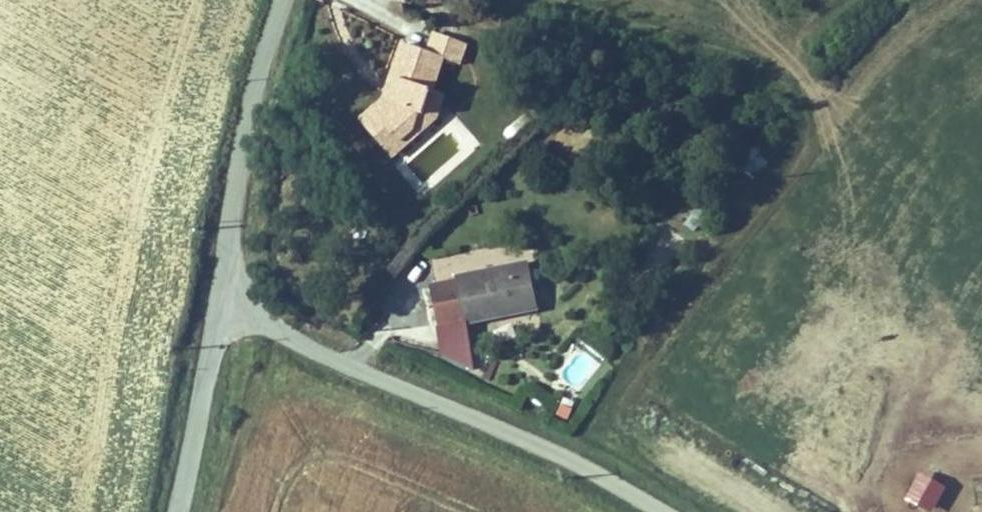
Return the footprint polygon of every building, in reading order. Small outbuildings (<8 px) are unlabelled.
[(470,38),(437,27),(428,52),(445,58),(462,63),(470,38)] [(399,81),(391,104),(377,116),(400,142),(414,130),(420,114),(430,117),(434,105),(441,107),(445,95),(434,91),(445,58),(428,52),(404,44),(392,78),(399,81)] [(361,120),(393,158),(436,122),(441,107),(434,105),(430,117),(420,114),(414,130),(400,142),(377,116),(391,104),(399,81),(392,78),(385,99),(361,120)] [(685,224),(694,231),(718,200),(708,193),(685,224)] [(430,286),(438,326),(466,321),(467,325),(538,310),(528,262),(485,271),(487,281),(475,284),(473,274),(457,277),(458,281),(430,286)] [(473,274),(475,284),(487,281),(485,271),(473,274)] [(558,415),(569,420),(573,410),(563,405),(558,415)]
